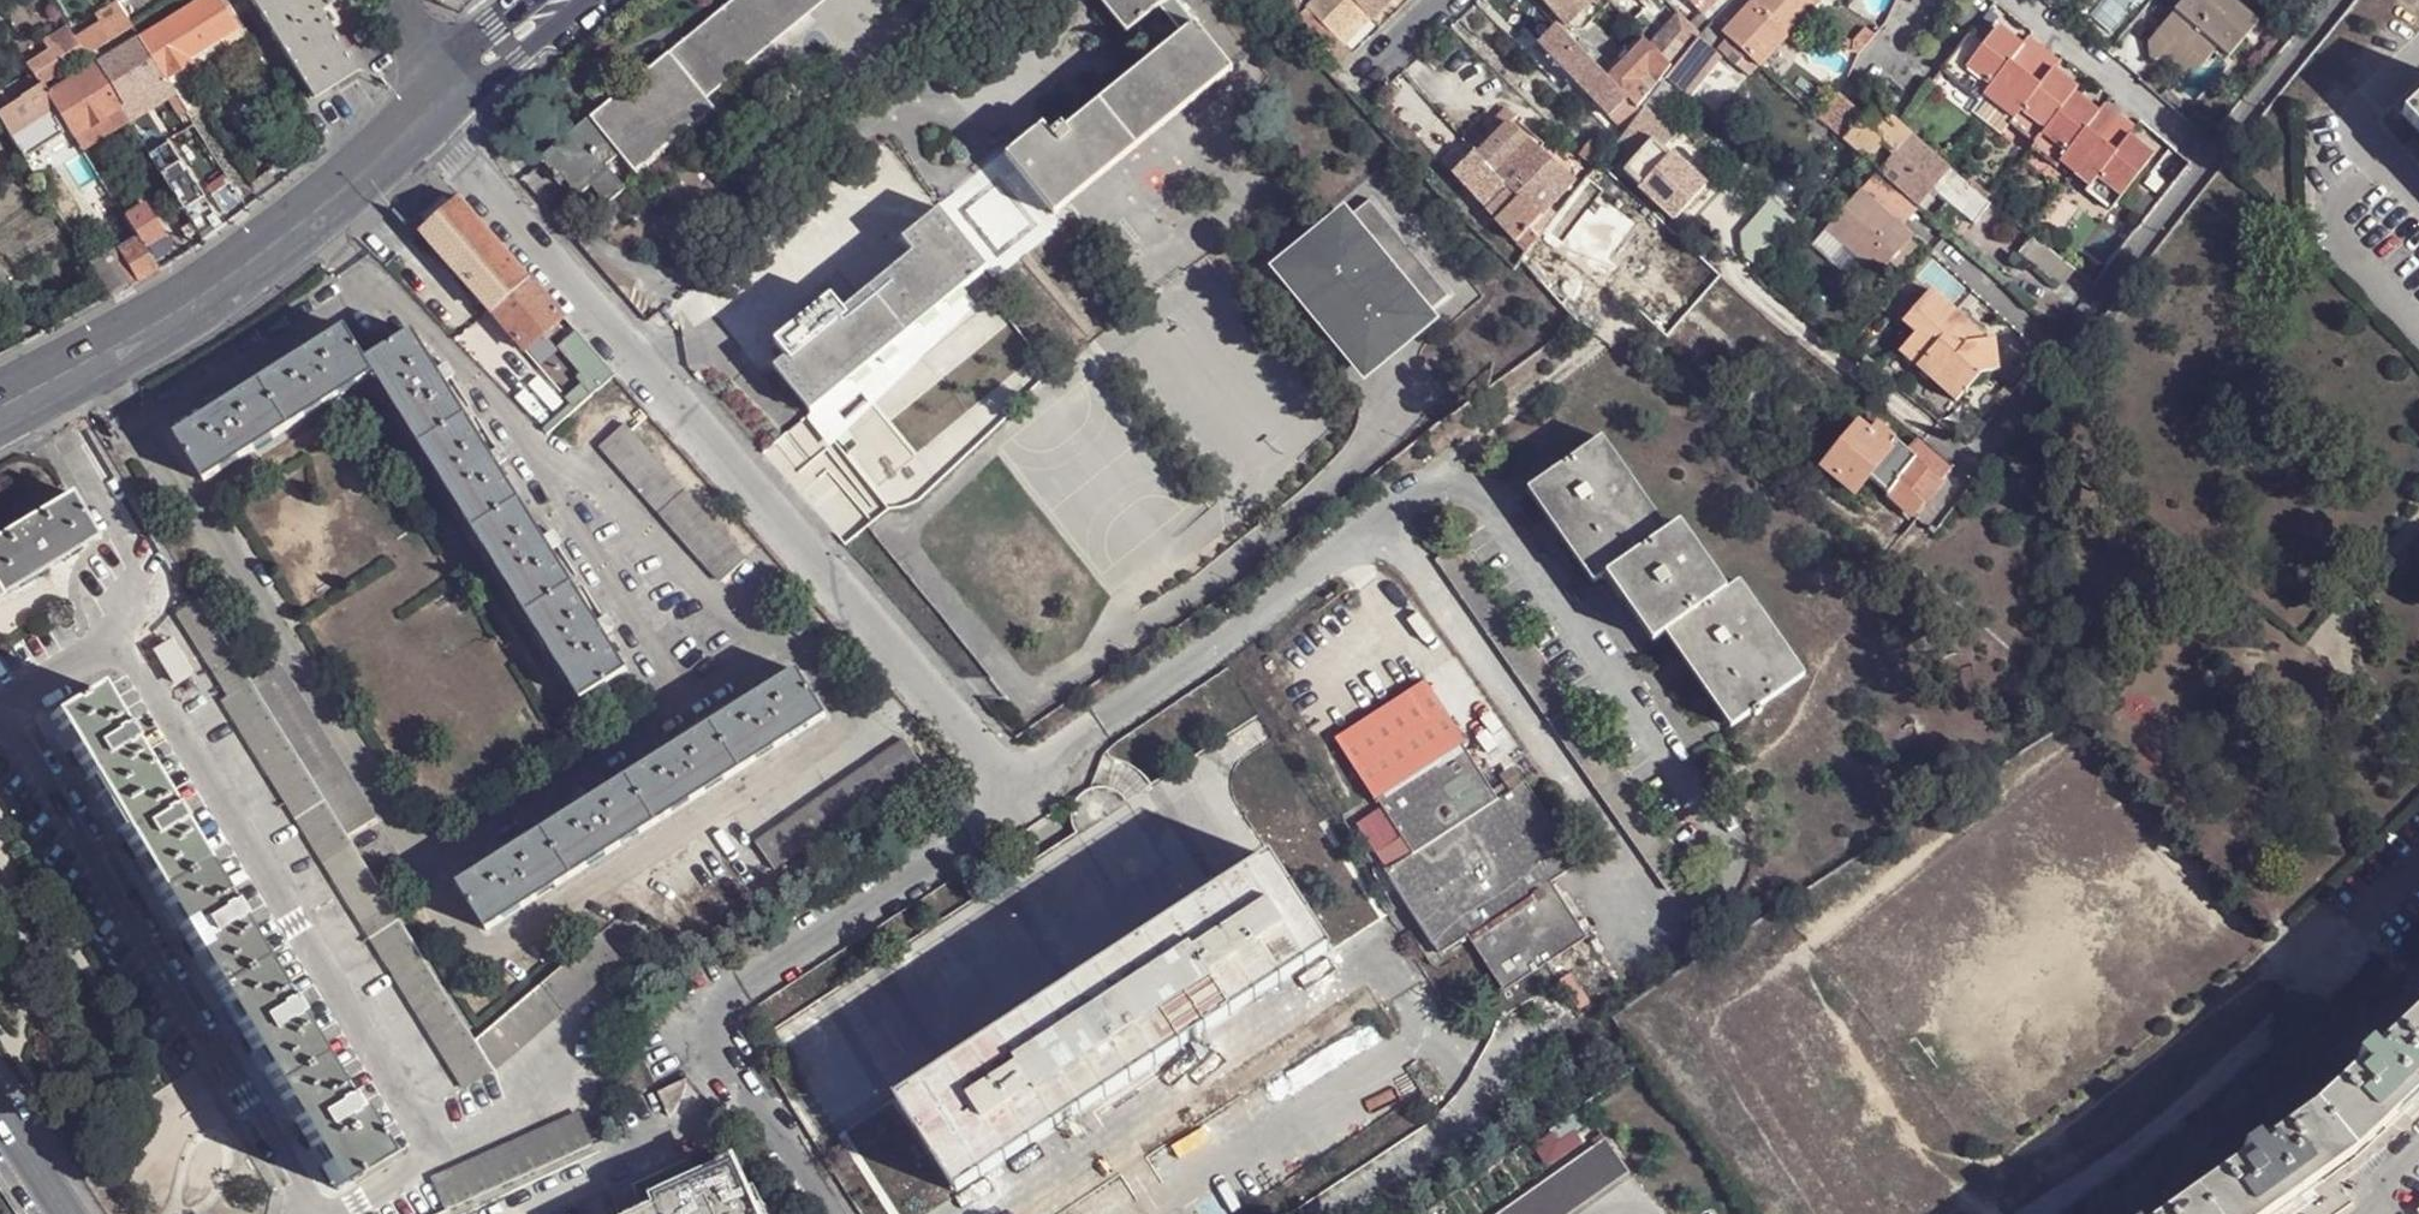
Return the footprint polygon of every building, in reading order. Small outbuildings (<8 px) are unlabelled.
[(165,21),(188,58),(218,39),(238,26),(222,0),(200,0),(165,21)] [(312,99),(356,71),(320,12),(334,2),(332,0),(252,0),(307,92),(312,99)] [(540,160),(555,178),(559,175),(578,197),(590,187),(604,203),(623,188),(605,166),(619,155),(636,175),(715,111),(706,100),(827,0),(734,0),(540,160)] [(1123,33),(1158,7),(1165,0),(1096,0),(1123,33)] [(1194,25),(1173,0),(1165,0),(1158,7),(1182,34),(1194,25)] [(1327,28),(1309,11),(1311,9),(1302,0),(1286,0),(1284,2),(1317,39),(1327,28)] [(1337,39),(1363,12),(1371,20),(1373,19),(1354,0),(1319,0),(1311,9),(1309,11),(1327,28),(1337,39)] [(1373,19),(1392,0),(1354,0),(1373,19)] [(1565,24),(1590,0),(1542,0),(1565,24)] [(1711,23),(1713,21),(1731,0),(1690,0),(1711,23)] [(1752,4),(1788,36),(1820,0),(1755,0),(1752,4)] [(2157,34),(2168,43),(2171,57),(2171,59),(2184,69),(2196,55),(2207,64),(2220,49),(2230,58),(2260,23),(2233,0),(2185,0),(2157,34)] [(1748,54),(1760,65),(1788,36),(1752,4),(1726,34),(1729,36),(1748,54)] [(101,26),(111,41),(132,27),(123,12),(101,26)] [(1371,20),(1363,12),(1337,39),(1345,46),(1371,20)] [(1700,32),(1683,14),(1654,45),(1673,66),(1700,32)] [(165,21),(141,37),(166,78),(180,70),(191,63),(188,58),(165,21)] [(1729,36),(1726,34),(1713,21),(1711,23),(1702,34),(1701,38),(1717,52),(1720,48),(1719,47),(1729,36)] [(1041,126),(1004,157),(1052,217),(1228,74),(1227,66),(1194,25),(1182,34),(1063,130),(1060,126),(1049,136),(1041,126)] [(1539,43),(1612,117),(1630,99),(1608,78),(1594,62),(1568,36),(1557,25),(1539,43)] [(61,72),(88,55),(78,41),(74,34),(72,35),(65,26),(43,40),(54,57),(51,58),(61,72)] [(78,41),(88,55),(111,41),(101,26),(78,41)] [(238,26),(218,39),(226,53),(247,41),(238,26)] [(1852,45),(1856,51),(1861,52),(1876,34),(1867,27),(1852,45)] [(1317,39),(1341,66),(1353,54),(1345,46),(1337,39),(1327,28),(1317,39)] [(1995,31),(1956,81),(1981,101),(1988,93),(2017,115),(2010,124),(2035,143),(2032,148),(2057,168),(2064,160),(2093,183),(2086,191),(2112,211),(2152,160),(2128,141),(2137,129),(2105,104),(2096,116),(2072,97),(2075,92),(2051,74),(2061,61),(2029,37),(2019,50),(1995,31)] [(1594,62),(1602,56),(1593,46),(1572,33),(1568,36),(1594,62)] [(2168,43),(2157,34),(2151,40),(2153,58),(2171,57),(2168,43)] [(1720,48),(1738,65),(1748,54),(1729,36),(1719,47),(1720,48)] [(1780,51),(1791,40),(1788,36),(1760,65),(1769,72),(1784,54),(1780,51)] [(141,37),(98,64),(123,105),(158,83),(166,78),(141,37)] [(1690,50),(1707,64),(1717,52),(1701,38),(1690,50)] [(180,70),(185,79),(226,53),(218,39),(188,58),(191,63),(180,70)] [(1654,45),(1647,39),(1608,78),(1630,99),(1638,108),(1673,66),(1654,45)] [(1668,77),(1685,92),(1707,64),(1690,50),(1676,68),(1668,77)] [(2194,78),(2204,66),(2207,64),(2196,55),(2184,69),(2190,74),(2194,78)] [(34,73),(42,84),(61,72),(51,58),(33,71),(34,73)] [(95,66),(49,95),(55,107),(64,121),(73,135),(82,130),(120,107),(95,66)] [(186,111),(187,113),(201,104),(185,79),(180,70),(166,78),(172,89),(186,111)] [(20,98),(42,84),(34,73),(13,87),(20,98)] [(166,78),(158,83),(165,93),(172,89),(166,78)] [(123,105),(120,107),(127,117),(129,122),(168,98),(165,93),(158,83),(123,105)] [(1672,91),(1664,83),(1655,94),(1663,100),(1672,91)] [(20,98),(0,111),(0,120),(24,157),(60,134),(56,126),(47,112),(55,107),(49,95),(42,84),(20,98)] [(20,98),(13,87),(0,95),(0,111),(20,98)] [(172,89),(165,93),(168,98),(178,116),(186,111),(172,89)] [(1489,111),(1462,135),(1496,171),(1494,172),(1542,216),(1577,181),(1494,105),(1501,99),(1493,90),(1480,102),(1489,111)] [(1819,117),(1844,140),(1865,117),(1841,93),(1819,117)] [(1638,108),(1630,99),(1612,117),(1625,131),(1630,124),(1641,111),(1638,108)] [(1880,173),(1914,135),(1878,102),(1865,117),(1844,140),(1859,154),(1875,167),(1880,173)] [(2403,118),(2418,136),(2418,103),(2403,118)] [(47,112),(56,126),(64,121),(55,107),(47,112)] [(88,139),(92,145),(129,122),(127,117),(120,107),(82,130),(88,139)] [(1618,139),(1626,146),(1638,132),(1630,124),(1625,131),(1618,139)] [(88,139),(82,130),(73,135),(82,151),(92,145),(88,139)] [(1496,171),(1462,135),(1440,157),(1526,252),(1550,223),(1542,216),(1494,172),(1496,171)] [(1951,168),(1914,135),(1880,173),(1916,206),(1950,170),(1951,168)] [(1581,153),(1592,164),(1606,146),(1598,139),(1594,136),(1581,153)] [(1609,142),(1602,136),(1598,139),(1606,146),(1609,142)] [(1704,186),(1654,139),(1626,170),(1676,217),(1704,186)] [(162,175),(184,210),(203,198),(167,141),(148,153),(162,175)] [(260,201),(284,180),(273,167),(249,184),(260,201)] [(1907,227),(1921,210),(1916,206),(1880,173),(1875,167),(1861,186),(1907,227)] [(1962,181),(1950,170),(1916,206),(1921,210),(1930,218),(1946,199),(1977,226),(1992,207),(1985,202),(1962,181)] [(223,212),(230,223),(248,210),(230,182),(212,194),(223,212)] [(1861,186),(1826,227),(1876,272),(1890,257),(1908,237),(1913,232),(1907,227),(1861,186)] [(191,221),(198,232),(216,218),(205,200),(203,198),(184,210),(191,221)] [(459,199),(421,232),(422,234),(490,311),(526,351),(564,318),(459,199)] [(1368,200),(1285,271),(1365,366),(1449,297),(1368,200)] [(136,237),(143,247),(161,236),(163,234),(145,203),(124,217),(133,232),(136,237)] [(913,254),(773,368),(810,415),(988,269),(940,210),(902,241),(913,254)] [(216,218),(198,232),(204,241),(222,228),(216,218)] [(198,232),(191,221),(180,228),(187,239),(198,232)] [(116,242),(120,246),(136,237),(133,232),(116,242)] [(490,311),(422,234),(389,263),(457,340),(490,311)] [(161,236),(143,247),(152,263),(171,251),(161,236)] [(120,246),(117,248),(139,283),(157,272),(152,263),(143,247),(136,237),(120,246)] [(1908,237),(1890,257),(1895,262),(1913,242),(1908,237)] [(1545,244),(1525,262),(1543,282),(1565,306),(1602,272),(1579,247),(1563,262),(1545,244)] [(106,287),(107,288),(112,297),(123,291),(139,283),(117,248),(114,245),(88,260),(91,265),(106,287)] [(152,263),(157,272),(176,260),(171,251),(152,263)] [(2072,271),(2055,257),(2044,270),(2061,285),(2072,271)] [(1906,319),(1904,321),(1917,332),(1900,351),(1957,401),(1981,373),(1991,371),(1987,340),(1968,342),(1960,335),(1970,324),(1932,289),(1925,297),(1918,290),(1898,312),(1906,319)] [(2046,313),(2043,317),(2056,327),(2059,323),(2046,313)] [(1970,324),(1960,335),(1968,342),(1987,340),(1970,324)] [(204,482),(373,375),(366,362),(345,328),(309,351),(296,359),(224,404),(212,411),(175,435),(204,482)] [(576,331),(565,341),(582,361),(593,351),(576,331)] [(581,701),(628,671),(604,634),(595,621),(551,551),(543,538),(497,466),(490,454),(445,383),(436,370),(413,333),(366,362),(373,375),(581,701)] [(2000,370),(1996,339),(1987,340),(1991,371),(2000,370)] [(290,351),(296,359),(309,351),(304,343),(290,351)] [(594,374),(606,364),(593,351),(582,361),(594,374)] [(615,375),(606,364),(594,374),(589,378),(599,389),(615,375)] [(436,370),(445,383),(452,378),(444,365),(436,370)] [(207,404),(212,411),(224,404),(219,396),(207,404)] [(721,581),(744,561),(624,424),(601,445),(721,581)] [(1867,476),(1889,494),(1899,483),(1898,481),(1917,459),(1908,450),(1877,424),(1870,431),(1889,448),(1867,476)] [(1826,469),(1853,491),(1867,476),(1889,448),(1870,431),(1862,425),(1826,469)] [(1669,534),(1603,439),(1538,486),(1603,581),(1609,577),(1627,564),(1669,534)] [(1916,440),(1908,450),(1917,459),(1942,480),(1951,470),(1916,440)] [(490,454),(497,466),(506,462),(498,449),(490,454)] [(1942,480),(1917,459),(1898,481),(1899,483),(1924,504),(1942,480)] [(1924,504),(1899,483),(1889,494),(1914,517),(1917,513),(1924,504)] [(1530,491),(1596,586),(1603,581),(1538,486),(1530,491)] [(69,492),(0,535),(0,598),(97,539),(69,492)] [(1727,593),(1681,526),(1669,534),(1627,564),(1673,629),(1727,593)] [(551,533),(543,538),(551,551),(559,546),(551,533)] [(1627,564),(1609,577),(1656,642),(1665,635),(1673,629),(1627,564)] [(1741,583),(1727,593),(1673,629),(1741,724),(1807,677),(1741,583)] [(179,615),(230,696),(254,681),(203,599),(179,615)] [(612,629),(604,617),(595,621),(604,634),(612,629)] [(1665,635),(1733,729),(1741,724),(1673,629),(1665,635)] [(191,675),(171,642),(163,647),(157,651),(177,684),(191,675)] [(824,719),(796,672),(760,694),(747,703),(675,747),(663,755),(592,799),(579,807),(508,852),(495,860),(458,883),(488,928),(824,719)] [(466,1087),(495,1068),(477,1038),(350,835),(254,681),(230,696),(224,700),(466,1087)] [(755,687),(742,695),(747,703),(760,694),(755,687)] [(97,688),(50,716),(61,734),(66,731),(75,748),(71,750),(92,785),(95,782),(124,828),(119,831),(137,859),(141,857),(150,873),(147,876),(167,909),(170,907),(181,924),(177,927),(195,955),(199,953),(209,969),(205,971),(225,1005),(229,1004),(240,1020),(236,1022),(253,1051),(257,1050),(268,1067),(264,1069),(284,1102),(288,1099),(297,1117),(295,1119),(312,1148),(316,1146),(325,1162),(322,1165),(334,1185),(351,1175),(353,1178),(388,1157),(373,1133),(368,1136),(354,1113),(359,1110),(350,1095),(345,1098),(297,1018),(302,1015),(292,999),(287,1003),(238,921),(243,918),(234,903),(229,906),(179,825),(185,821),(176,807),(170,810),(131,745),(137,741),(127,725),(122,729),(97,688)] [(890,1213),(930,1213),(949,1202),(885,1105),(1054,995),(1264,860),(1328,954),(1389,915),(1260,717),(1136,793),(1125,798),(1112,790),(1100,789),(1088,792),(1079,800),(1074,811),(1074,823),(1078,834),(772,1033),(890,1213)] [(61,734),(58,736),(68,753),(71,750),(75,748),(66,731),(61,734)] [(657,747),(663,755),(675,747),(671,739),(657,747)] [(775,869),(925,767),(907,741),(757,843),(775,869)] [(1379,800),(1415,855),(1388,873),(1441,956),(1470,937),(1506,993),(1588,939),(1552,884),(1580,865),(1527,783),(1499,800),(1463,745),(1379,800)] [(119,831),(124,828),(95,782),(92,785),(89,785),(117,832),(119,831)] [(573,799),(579,807),(592,799),(587,791),(573,799)] [(490,852),(495,860),(508,852),(502,844),(490,852)] [(147,876),(150,873),(141,857),(137,859),(134,861),(144,877),(147,876)] [(885,1105),(949,1202),(1328,954),(1264,860),(1054,995),(885,1105)] [(177,927),(181,924),(170,907),(167,909),(164,911),(175,928),(177,927)] [(621,960),(599,935),(477,1038),(495,1068),(621,960)] [(195,955),(192,957),(202,973),(205,971),(209,969),(199,953),(195,955)] [(1557,977),(1577,1011),(1618,987),(1599,953),(1557,977)] [(236,1022),(240,1020),(229,1004),(225,1005),(223,1007),(233,1024),(236,1022)] [(2350,1153),(2380,1125),(2384,1128),(2412,1102),(2418,1096),(2418,1011),(2376,1050),(2370,1047),(2359,1057),(2364,1064),(2315,1108),(2350,1153)] [(253,1051),(251,1053),(261,1071),(264,1069),(268,1067),(257,1050),(253,1051)] [(284,1102),(281,1104),(292,1121),(295,1119),(297,1117),(288,1099),(284,1102)] [(2207,1213),(2273,1213),(2290,1201),(2320,1180),(2317,1175),(2350,1153),(2315,1108),(2262,1145),(2257,1139),(2243,1151),(2247,1156),(2195,1194),(2207,1213)] [(368,1136),(373,1133),(359,1110),(354,1113),(368,1136)] [(435,1177),(449,1209),(593,1146),(579,1113),(435,1177)] [(1605,1139),(1499,1213),(1567,1213),(1628,1171),(1605,1139)] [(312,1148),(309,1150),(319,1167),(322,1165),(325,1162),(316,1146),(312,1148)] [(742,1160),(655,1200),(659,1208),(646,1213),(766,1213),(742,1160)] [(353,1178),(351,1175),(334,1185),(338,1191),(355,1181),(353,1178)] [(2195,1194),(2167,1213),(2207,1213),(2195,1194)]
